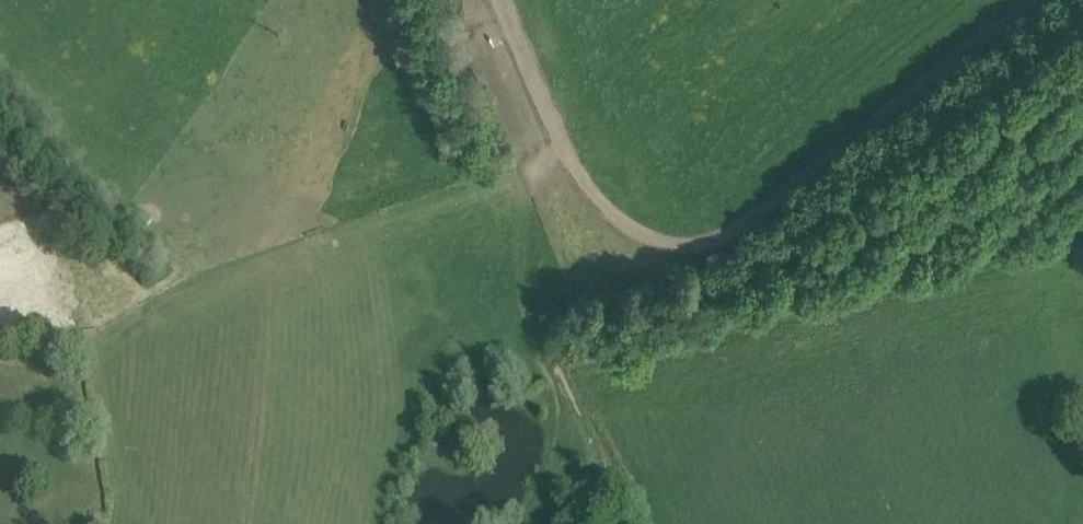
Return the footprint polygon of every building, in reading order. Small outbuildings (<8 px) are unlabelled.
[(40,322),(17,237),(0,242),(0,332),(40,322)]
